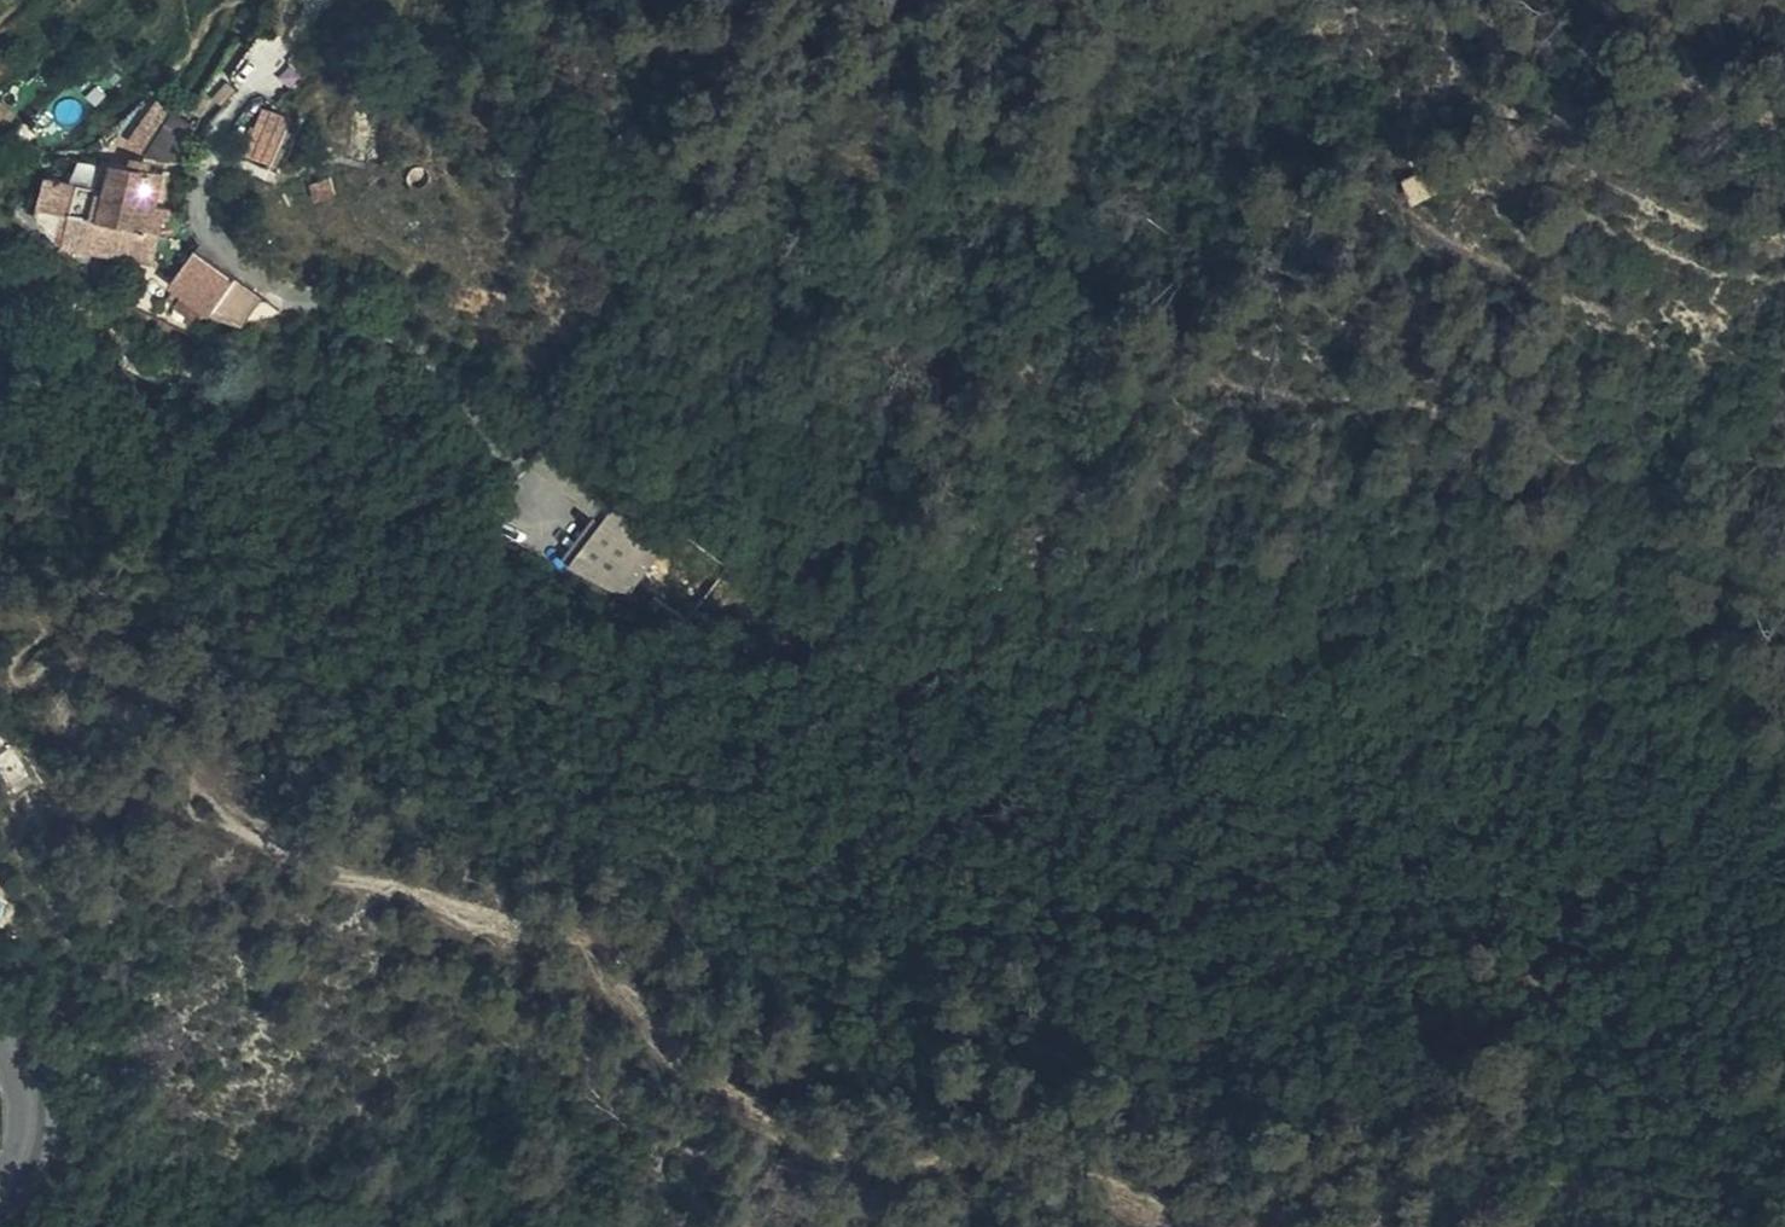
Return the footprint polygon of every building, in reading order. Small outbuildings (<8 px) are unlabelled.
[(146,192),(173,150),(154,136),(124,181),(142,196),(146,192)] [(269,155),(292,155),(261,141),(256,153),(269,155)] [(193,166),(173,150),(146,192),(172,197),(193,166)] [(294,156),(292,155),(269,155),(256,153),(241,186),(270,202),(294,156)] [(93,193),(86,223),(101,227),(110,198),(93,193)] [(101,227),(86,223),(36,208),(27,250),(57,275),(161,302),(181,243),(168,238),(172,218),(110,198),(101,227)] [(164,317),(205,351),(238,361),(256,337),(233,318),(229,320),(191,284),(164,317)] [(1507,497),(1492,494),(1489,509),(1503,513),(1507,497)] [(573,568),(624,598),(641,567),(591,540),(573,568)] [(616,613),(624,598),(573,568),(564,582),(616,613)]
